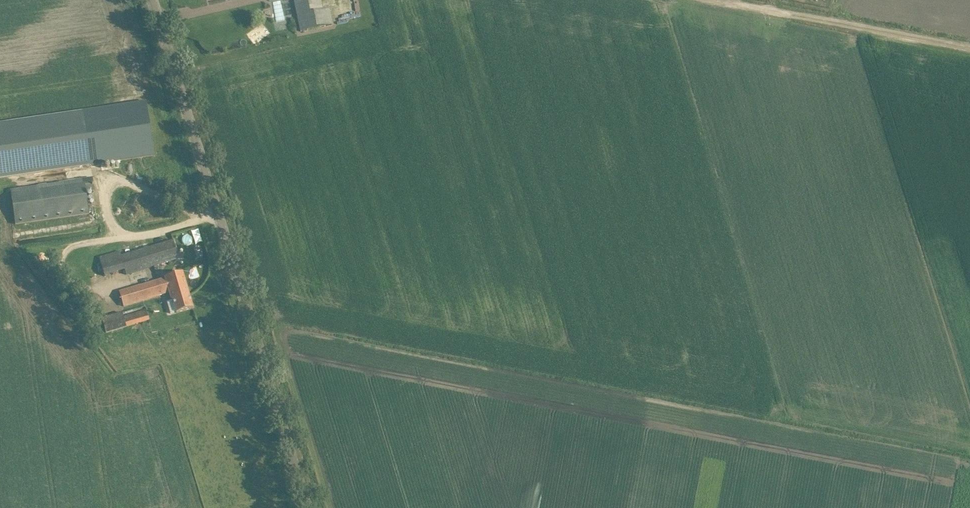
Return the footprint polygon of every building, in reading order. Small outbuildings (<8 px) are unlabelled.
[(300,31),(332,25),(329,8),(323,10),(321,0),(294,0),(300,31)] [(83,111),(0,124),(0,178),(91,164),(83,111)] [(94,192),(92,177),(10,189),(15,225),(90,214),(86,193),(94,192)] [(140,238),(144,249),(121,255),(120,251),(99,257),(104,276),(125,270),(126,275),(179,259),(173,240),(150,247),(147,236),(140,238)] [(119,291),(123,307),(168,293),(171,301),(172,300),(176,313),(193,308),(183,272),(119,291)] [(149,320),(146,309),(123,316),(122,312),(101,319),(106,333),(149,320)]
